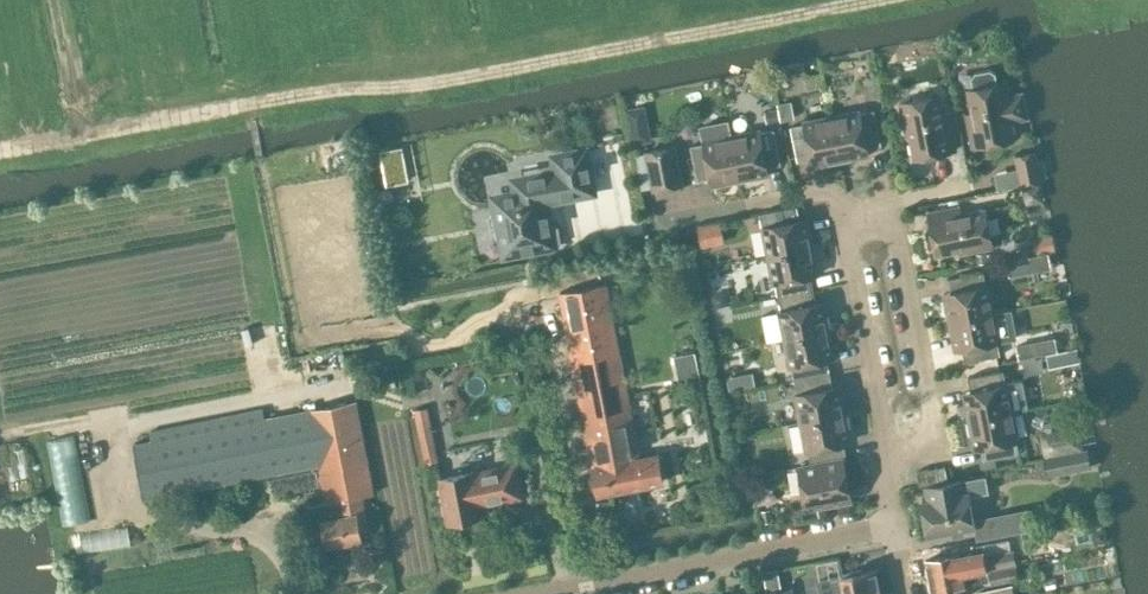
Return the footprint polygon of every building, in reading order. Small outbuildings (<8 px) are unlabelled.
[(994,73),(989,70),(974,74),(971,78),(974,88),(968,89),(973,114),(966,115),(972,147),(1013,139),(1010,121),(1027,117),(1022,92),(1008,95),(1005,82),(996,84),(994,73)] [(943,120),(938,95),(900,103),(906,129),(909,129),(915,159),(956,150),(949,118),(943,120)] [(644,104),(623,108),(627,126),(647,121),(644,104)] [(780,120),(777,108),(764,111),(767,123),(780,120)] [(831,117),(840,161),(868,155),(867,149),(881,146),(874,110),(859,112),(859,111),(831,117)] [(812,167),(840,161),(831,117),(803,122),(803,124),(790,127),(797,162),(810,160),(812,167)] [(740,181),(731,137),(730,137),(730,133),(727,130),(724,127),(718,125),(713,126),(709,129),(707,133),(706,138),(707,141),(703,142),(703,144),(689,147),(697,182),(710,180),(712,187),(740,181)] [(731,137),(740,181),(768,176),(766,168),(780,166),(773,130),(759,133),(759,131),(731,137)] [(685,182),(676,143),(645,150),(646,153),(633,156),(640,189),(652,187),(652,189),(685,182)] [(402,146),(381,150),(388,184),(408,180),(402,146)] [(1031,148),(1012,152),(1018,180),(1037,176),(1031,148)] [(592,192),(584,151),(553,157),(556,173),(546,175),(543,171),(540,169),(535,168),(531,170),(528,174),(527,178),(513,181),(518,203),(498,207),(500,215),(499,215),(499,216),(495,218),(492,221),(491,226),(492,230),(495,234),(499,236),(503,237),(504,237),(507,255),(553,246),(544,201),(592,192)] [(767,255),(812,246),(807,219),(800,220),(797,206),(761,213),(764,228),(762,228),(767,255)] [(960,214),(959,208),(928,214),(936,255),(967,249),(967,252),(992,247),(990,234),(1002,232),(998,216),(987,218),(985,209),(960,214)] [(705,221),(697,223),(700,235),(701,244),(713,242),(709,221),(705,221)] [(1052,233),(1038,236),(1042,252),(1055,250),(1052,233)] [(775,284),(778,297),(814,290),(811,277),(818,275),(812,246),(767,255),(773,285),(775,284)] [(986,254),(978,256),(979,264),(988,262),(986,254)] [(1034,255),(1007,260),(1010,276),(1037,271),(1034,255)] [(951,293),(944,294),(950,322),(994,313),(988,285),(986,286),(983,271),(948,278),(951,293)] [(640,460),(606,285),(559,294),(597,494),(663,482),(658,456),(640,460)] [(779,313),(784,339),(829,330),(824,303),(817,304),(814,290),(778,297),(781,312),(779,313)] [(720,293),(712,294),(715,307),(728,305),(726,297),(720,293)] [(994,313),(950,322),(955,350),(962,348),(965,363),(1001,355),(999,348),(1007,346),(1006,340),(1010,339),(1015,331),(1010,310),(994,313)] [(792,368),(794,381),(831,373),(828,360),(834,359),(829,330),(784,339),(790,368),(792,368)] [(1034,341),(1016,345),(1019,359),(1037,355),(1034,341)] [(1077,353),(1076,348),(1045,354),(1048,368),(1066,365),(1064,356),(1077,353)] [(972,392),(964,393),(970,421),(1014,412),(1028,410),(1022,381),(1009,384),(1005,384),(1003,371),(969,378),(972,392)] [(796,397),(801,423),(846,414),(840,387),(834,388),(831,373),(794,381),(797,396),(796,397)] [(158,437),(134,442),(144,497),(322,465),(329,501),(308,505),(313,528),(324,526),(328,546),(361,540),(360,530),(368,529),(363,497),(374,495),(357,401),(266,418),(265,409),(226,416),(157,429),(158,437)] [(1014,412),(970,421),(975,449),(982,447),(985,462),(1020,455),(1017,439),(1020,439),(1014,412)] [(809,451),(811,465),(846,458),(846,457),(847,457),(845,444),(851,442),(846,414),(801,423),(806,452),(809,451)] [(435,445),(431,425),(418,427),(426,466),(439,464),(435,444),(435,445)] [(1080,427),(1061,430),(1064,450),(1084,447),(1080,427)] [(90,520),(75,436),(46,442),(62,525),(90,520)] [(1087,450),(1064,454),(1067,470),(1090,466),(1087,450)] [(855,500),(846,458),(811,465),(799,467),(808,509),(855,500)] [(759,474),(757,462),(744,465),(746,476),(759,474)] [(514,466),(472,474),(472,472),(440,479),(448,523),(480,517),(478,505),(520,496),(514,466)] [(947,479),(945,466),(917,471),(919,485),(947,479)] [(320,485),(317,468),(272,477),(275,494),(320,485)] [(979,511),(973,479),(925,488),(927,501),(921,502),(927,535),(974,526),(972,512),(979,511)] [(130,547),(127,526),(79,533),(83,554),(130,547)] [(926,560),(931,581),(1015,565),(1015,564),(1017,564),(1014,548),(984,553),(983,549),(926,560)] [(1015,565),(931,581),(933,593),(968,593),(966,584),(990,580),(991,584),(1018,579),(1015,565)] [(820,580),(823,593),(862,593),(881,590),(877,569),(820,580)]
